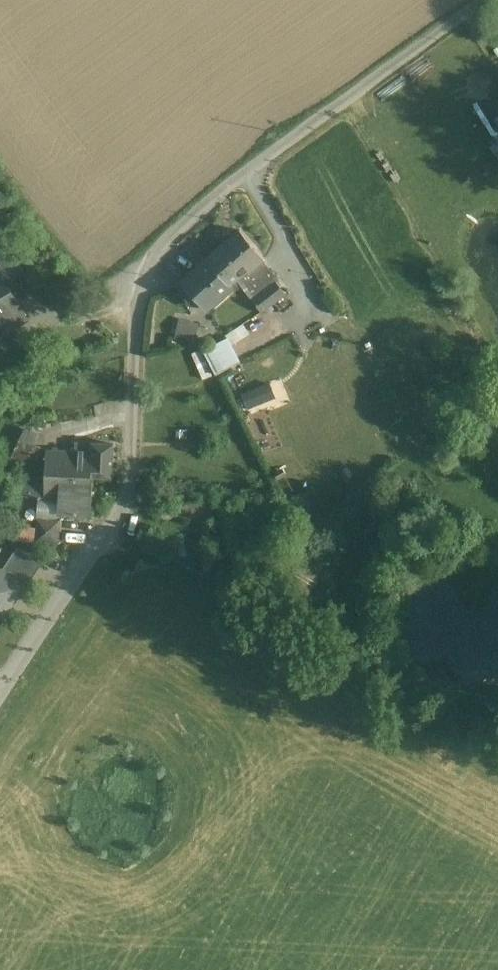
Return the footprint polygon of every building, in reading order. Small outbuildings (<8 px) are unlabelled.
[(241,230),(207,258),(209,260),(220,273),(224,269),(235,281),(237,279),(248,270),(250,271),(263,260),(265,258),(241,230)] [(209,260),(185,280),(195,293),(201,293),(211,305),(233,286),(231,284),(235,281),(224,269),(220,273),(209,260)] [(263,260),(250,271),(248,270),(237,279),(252,300),(276,281),(279,279),(263,260)] [(0,273),(0,327),(1,326),(5,333),(14,327),(28,319),(6,282),(0,273)] [(276,281),(252,300),(262,313),(286,294),(276,281)] [(176,337),(196,341),(199,321),(179,317),(176,337)] [(234,342),(251,335),(246,324),(229,331),(234,342)] [(0,336),(0,343),(5,352),(23,342),(20,337),(14,327),(5,333),(0,336)] [(227,338),(205,350),(217,375),(240,363),(227,338)] [(242,392),(247,408),(277,398),(271,382),(242,392)] [(116,444),(78,440),(77,450),(50,449),(48,475),(96,479),(96,478),(113,478),(116,444)] [(50,449),(23,441),(15,452),(14,470),(30,473),(48,475),(50,449)] [(38,495),(47,496),(48,475),(30,473),(28,495),(38,495)] [(96,479),(48,475),(47,496),(66,497),(65,510),(93,515),(96,479)] [(37,519),(60,520),(64,521),(65,510),(66,497),(47,496),(38,495),(37,519)] [(60,520),(37,519),(37,527),(36,541),(58,543),(60,520)] [(18,538),(36,541),(37,527),(18,526),(18,538)] [(42,563),(18,546),(4,566),(26,580),(29,583),(42,563)] [(0,570),(0,614),(3,615),(23,586),(22,585),(26,580),(4,566),(1,571),(0,570)]
